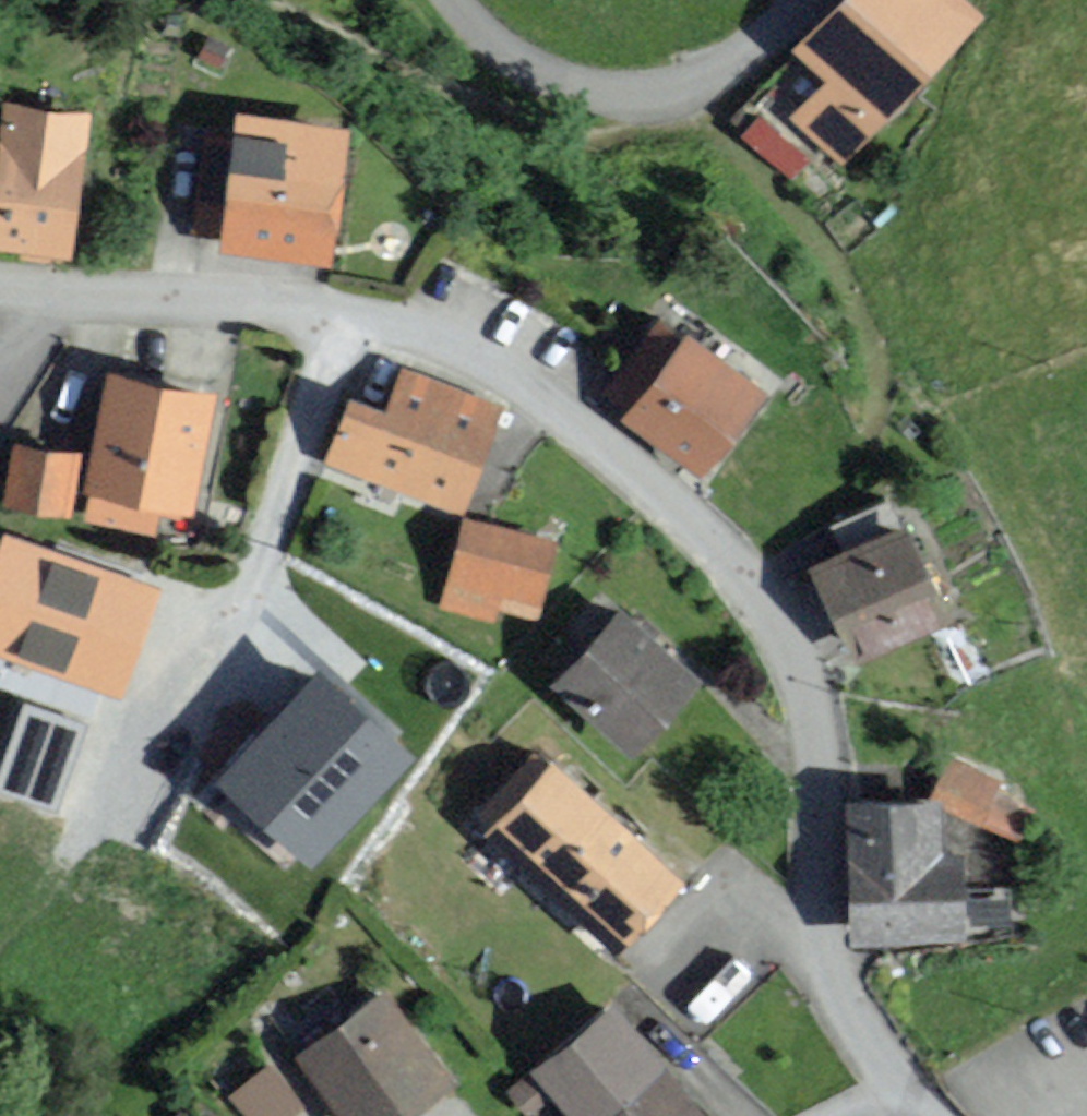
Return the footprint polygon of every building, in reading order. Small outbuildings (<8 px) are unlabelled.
[(799,47),(831,77),(795,115),(847,164),(987,18),(968,0),(844,0),(799,47)] [(105,115),(12,102),(0,186),(0,251),(84,263),(105,115)] [(362,268),(380,140),(264,124),(262,139),(226,134),(211,234),(249,239),(247,252),(362,268)] [(789,383),(711,328),(644,421),(722,476),(789,383)] [(221,394),(115,371),(88,494),(194,517),(221,394)] [(514,412),(416,374),(402,407),(365,393),(338,463),(474,516),(514,412)] [(85,456),(15,445),(4,511),(74,522),(85,456)] [(571,546),(475,519),(450,609),(502,624),(505,613),(549,625),(571,546)] [(948,617),(907,531),(808,578),(849,664),(948,617)] [(160,588),(3,532),(0,542),(0,658),(120,701),(160,588)] [(711,681),(635,609),(567,680),(643,752),(711,681)] [(414,763),(318,674),(215,784),(310,873),(414,763)] [(24,707),(0,775),(0,787),(58,807),(85,728),(24,707)] [(696,884),(567,765),(502,834),(631,953),(696,884)] [(944,852),(944,821),(982,838),(1002,790),(943,765),(929,800),(853,802),(856,940),(969,937),(967,852),(944,852)] [(398,996),(315,1059),(359,1115),(419,1115),(464,1082),(398,996)] [(629,1005),(549,1070),(586,1115),(720,1115),(629,1005)] [(276,1065),(241,1095),(259,1115),(300,1115),(311,1106),(276,1065)] [(535,1074),(513,1093),(534,1115),(537,1115),(557,1099),(535,1074)]
